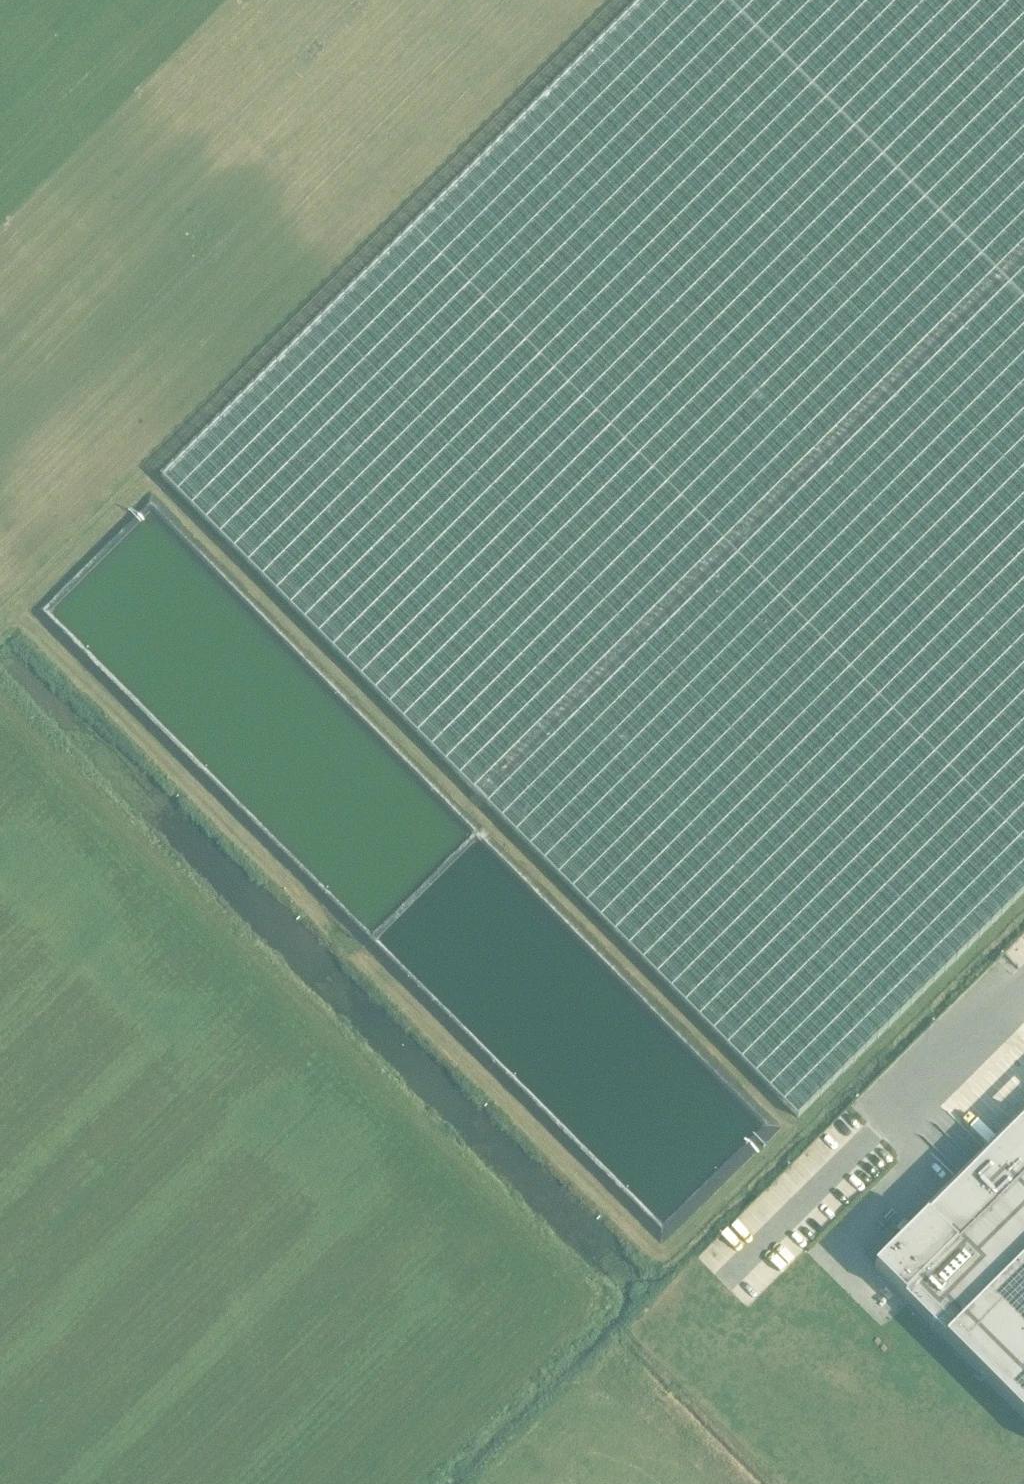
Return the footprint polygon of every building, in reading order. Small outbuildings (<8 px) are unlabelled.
[(161,479),(462,781),(797,1118),(1023,893),(1023,0),(643,0),(582,61),(366,275),(161,479)] [(874,1269),(1023,1420),(1023,1119),(959,1184),(874,1269)]
